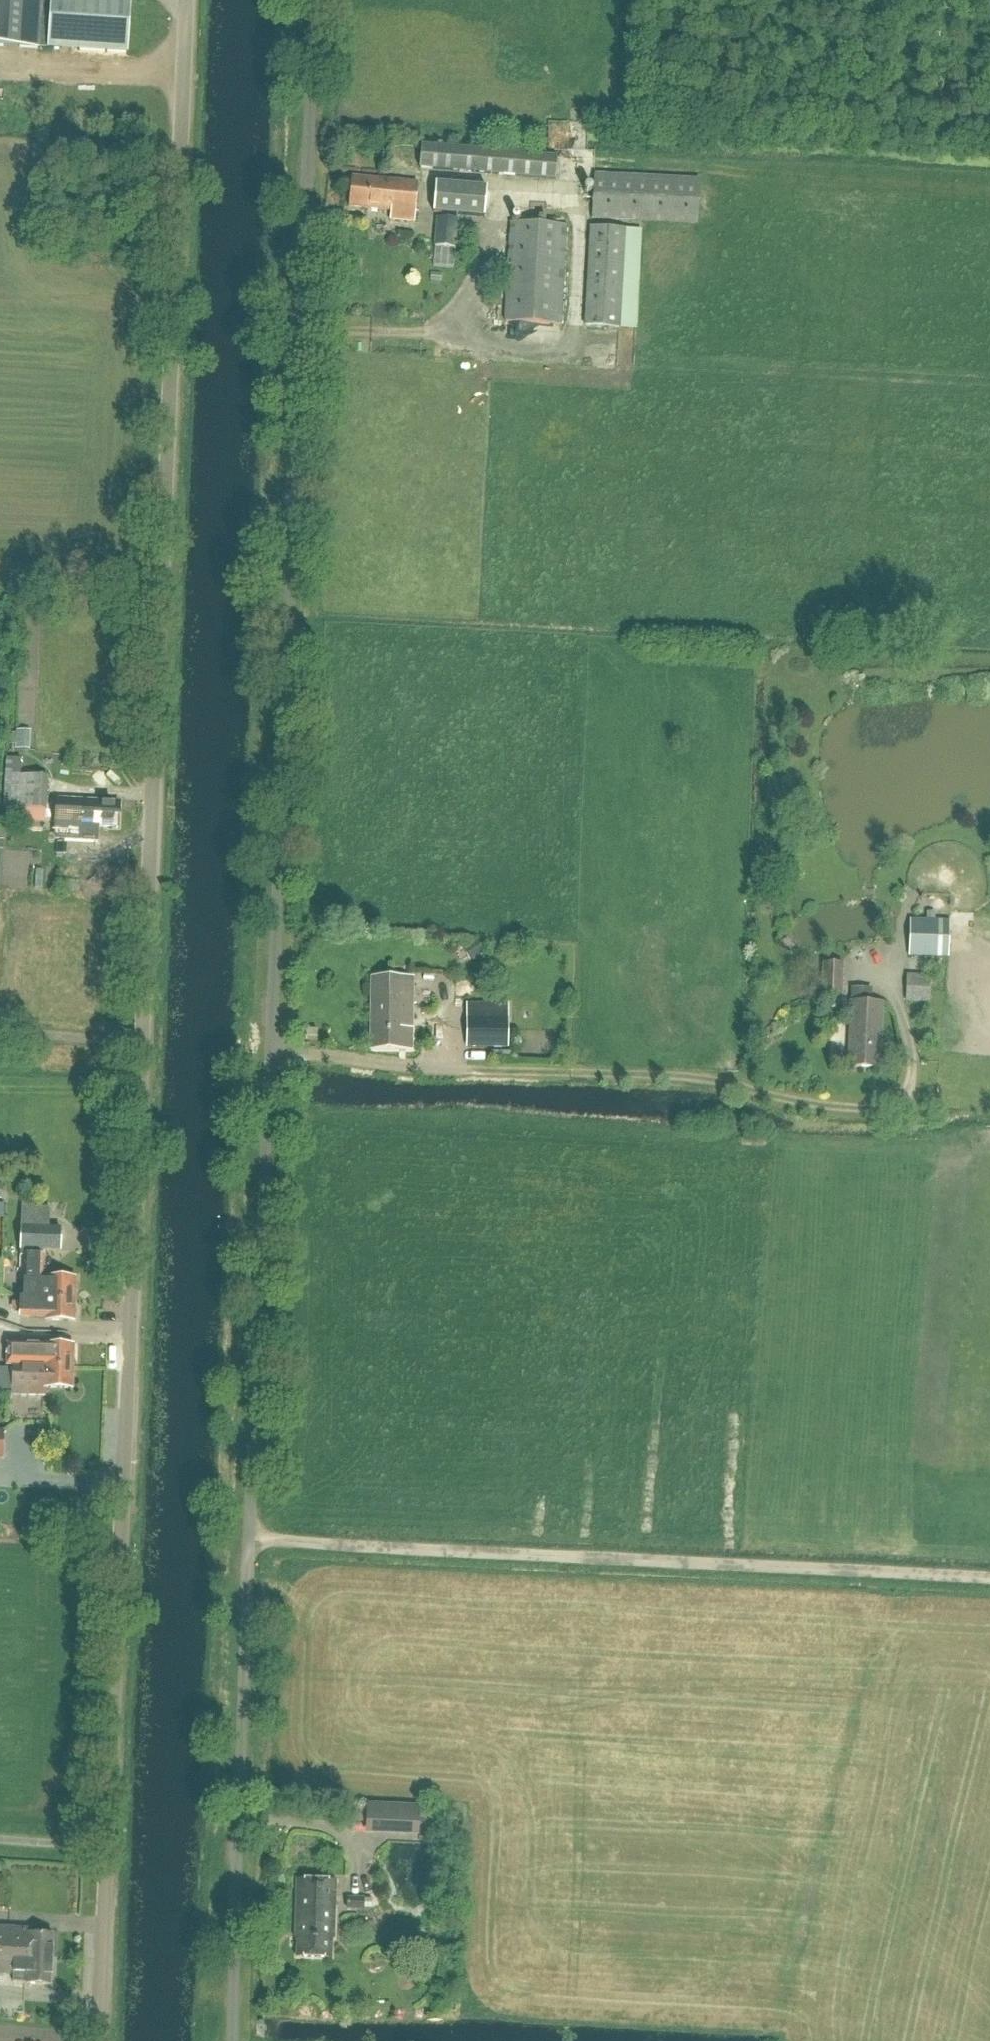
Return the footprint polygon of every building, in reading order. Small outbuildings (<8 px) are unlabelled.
[(131,0),(0,0),(0,47),(128,55),(131,0)] [(555,181),(557,160),(420,149),(418,171),(555,181)] [(594,175),(591,221),(697,227),(699,180),(594,175)] [(418,184),(351,178),(348,208),(390,212),(389,221),(414,223),(418,184)] [(485,219),(487,190),(434,186),(433,216),(485,219)] [(456,244),(458,221),(432,218),(431,235),(433,235),(433,242),(456,244)] [(561,327),(567,227),(509,223),(503,324),(561,327)] [(641,231),(590,228),(584,329),(636,331),(641,231)] [(437,346),(439,356),(456,353),(454,343),(437,346)] [(15,749),(30,750),(31,732),(16,731),(16,733),(12,733),(11,746),(16,746),(15,749)] [(47,777),(20,776),(21,759),(6,758),(3,809),(45,811),(47,777)] [(56,835),(82,836),(82,828),(117,830),(118,803),(57,800),(56,835)] [(71,844),(56,843),(56,855),(70,856),(71,844)] [(822,994),(841,995),(843,967),(823,966),(822,994)] [(906,976),(905,1003),(929,1004),(929,977),(906,976)] [(370,1051),(412,1052),(413,979),(371,979),(370,1051)] [(470,995),(469,1025),(493,1026),(494,990),(475,990),(475,996),(470,995)] [(496,1018),(508,1018),(508,994),(497,994),(496,1018)] [(851,995),(847,1069),(878,1070),(882,1005),(861,1004),(861,996),(851,995)] [(21,1228),(36,1228),(37,1200),(22,1200),(21,1228)] [(22,1299),(76,1301),(76,1279),(43,1278),(43,1252),(61,1251),(62,1229),(21,1228),(21,1257),(25,1257),(24,1298),(22,1298),(22,1299)] [(76,1322),(76,1301),(22,1299),(21,1319),(46,1319),(46,1321),(76,1322)] [(13,1365),(34,1366),(34,1367),(74,1368),(74,1344),(8,1342),(8,1365),(13,1365)] [(45,1389),(73,1389),(74,1368),(34,1367),(34,1366),(13,1365),(13,1367),(12,1396),(34,1396),(34,1389),(45,1389)] [(366,1804),(365,1824),(417,1825),(418,1805),(366,1804)] [(335,1939),(336,1881),(297,1880),(296,1932),(298,1933),(297,1958),(333,1959),(333,1939),(335,1939)] [(348,1910),(363,1910),(363,1898),(348,1898),(348,1910)] [(52,1959),(53,1935),(29,1934),(29,1929),(0,1928),(0,1960),(12,1960),(28,1959),(28,1957),(52,1959)] [(26,1984),(26,1985),(51,1986),(52,1959),(28,1957),(28,1959),(12,1960),(0,1960),(0,1976),(11,1976),(11,1984),(26,1984)]
